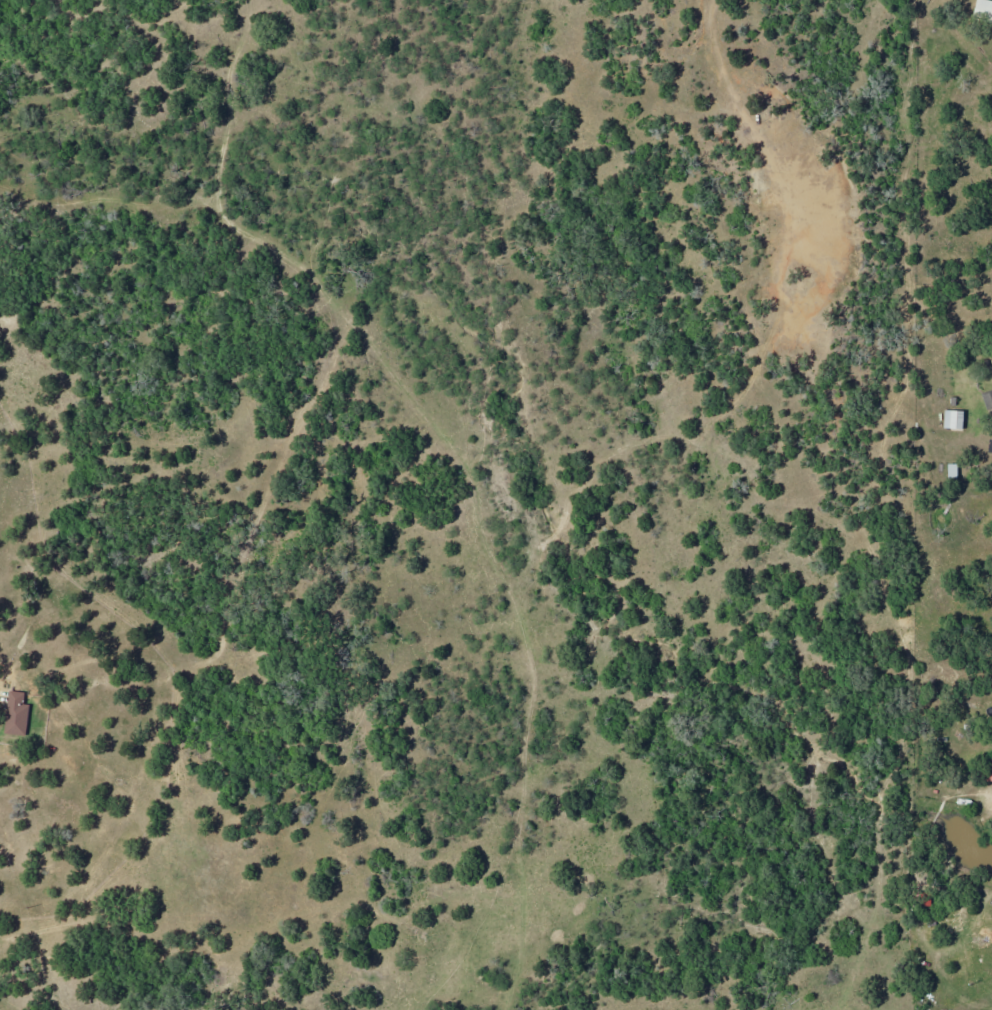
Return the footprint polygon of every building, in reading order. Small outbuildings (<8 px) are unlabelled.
[(990,0),(976,0),(974,12),(991,15),(991,0),(990,0)] [(991,409),(991,392),(982,395),(987,411),(991,409)] [(964,411),(945,410),(944,429),(963,429),(964,411)] [(957,463),(948,464),(948,480),(957,480),(957,463)] [(3,732),(25,735),(30,705),(23,704),(25,693),(10,691),(3,732)] [(987,771),(979,771),(979,781),(991,781),(991,758),(987,758),(987,771)]
